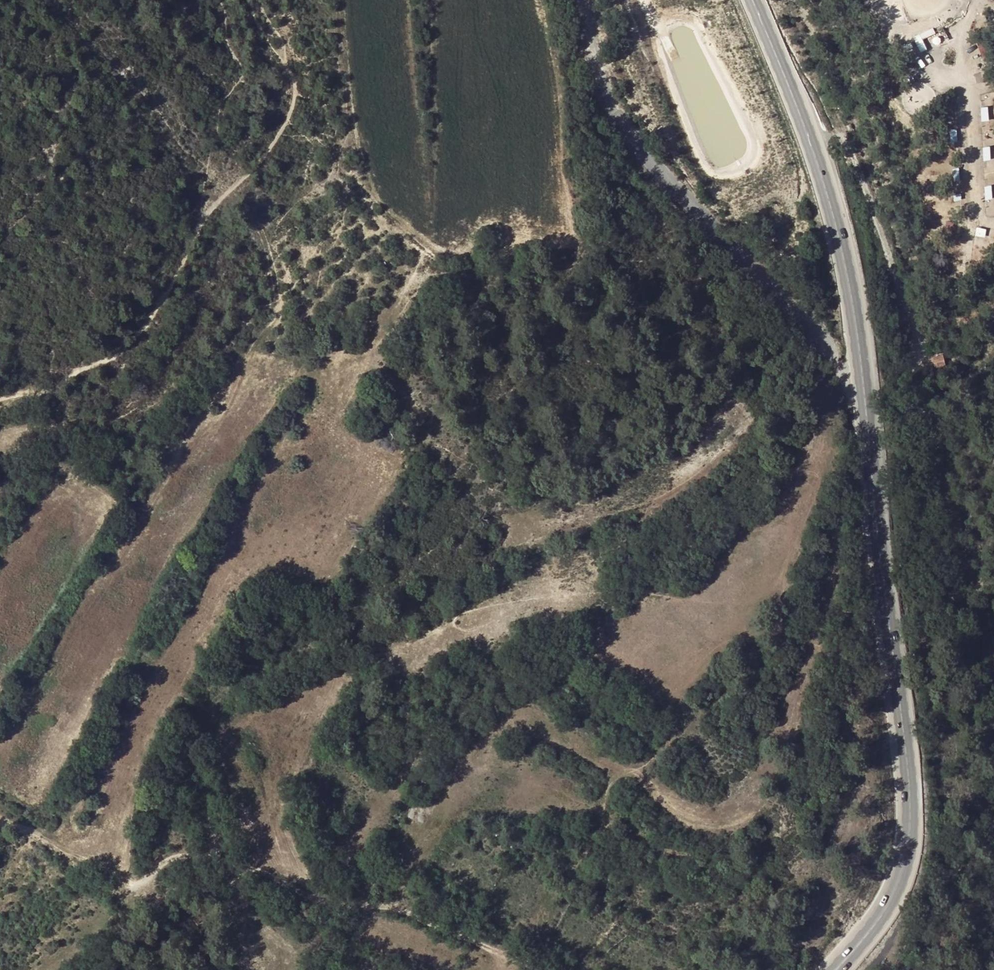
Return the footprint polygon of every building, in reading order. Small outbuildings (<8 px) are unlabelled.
[(936,366),(947,365),(946,355),(934,356),(936,366)]
